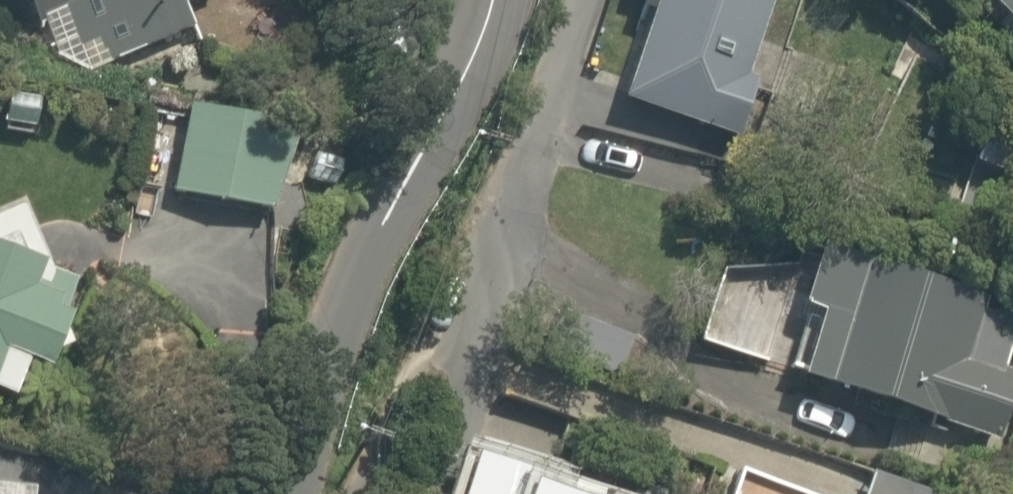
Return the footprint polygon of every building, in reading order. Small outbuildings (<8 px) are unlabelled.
[(22,21),(52,8),(68,47),(98,35),(109,61),(187,28),(177,4),(187,0),(11,0),(22,21)] [(616,98),(722,132),(765,0),(648,0),(616,98)] [(284,96),(180,83),(166,196),(270,209),(284,96)] [(9,362),(27,367),(42,317),(56,321),(68,278),(48,274),(29,198),(0,210),(0,393),(9,362)] [(955,286),(808,238),(796,279),(726,280),(711,347),(776,362),(773,374),(994,443),(1008,391),(955,286)] [(633,333),(555,307),(542,345),(621,372),(633,333)] [(529,484),(533,472),(448,446),(436,493),(561,493),(529,484)] [(30,479),(0,476),(0,493),(29,493),(30,479)]
